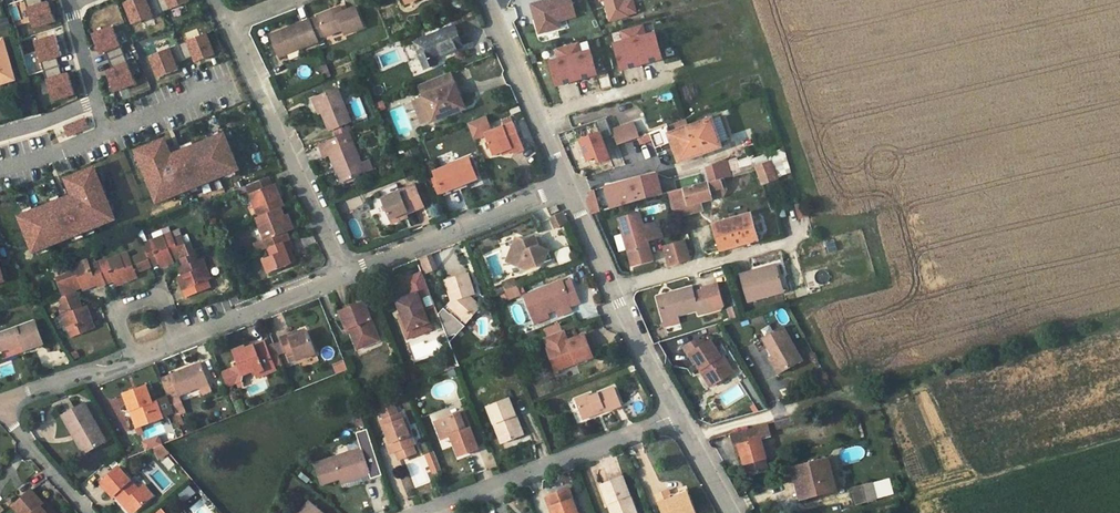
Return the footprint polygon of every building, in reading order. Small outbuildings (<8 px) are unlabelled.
[(33,28),(54,21),(48,2),(43,4),(42,0),(24,0),(33,28)] [(125,3),(133,24),(190,1),(189,0),(149,0),(147,1),(146,0),(132,0),(125,3)] [(577,17),(572,0),(538,0),(529,2),(537,35),(566,28),(564,20),(577,17)] [(606,23),(638,15),(634,0),(601,0),(606,23)] [(356,8),(343,13),(334,17),(332,11),(318,17),(318,18),(325,36),(326,37),(343,31),(345,36),(364,28),(356,8)] [(341,8),(332,11),(334,17),(343,13),(341,8)] [(10,26),(8,18),(0,20),(0,29),(10,26)] [(318,18),(311,21),(318,39),(325,36),(318,18)] [(319,42),(318,39),(311,21),(310,20),(269,36),(278,58),(319,42)] [(643,24),(619,31),(621,40),(612,42),(620,71),(664,60),(656,31),(646,33),(643,24)] [(107,72),(115,91),(136,83),(113,27),(93,35),(100,53),(105,51),(113,69),(107,72)] [(463,48),(454,27),(413,43),(424,70),(437,65),(435,59),(463,48)] [(196,62),(215,54),(206,34),(150,56),(159,78),(178,70),(176,64),(194,56),(196,62)] [(62,55),(56,36),(35,43),(53,100),(75,93),(69,73),(63,75),(56,57),(62,55)] [(14,80),(2,39),(0,40),(0,84),(14,80)] [(598,75),(591,49),(581,51),(579,42),(546,51),(555,87),(598,75)] [(412,102),(415,108),(425,104),(432,122),(462,111),(456,95),(459,94),(451,72),(417,86),(422,98),(412,102)] [(333,129),(347,124),(351,122),(338,89),(316,98),(322,113),(329,131),(333,129)] [(465,110),(459,94),(456,95),(462,111),(465,110)] [(318,114),(322,113),(316,98),(312,99),(318,114)] [(425,104),(415,108),(422,126),(432,122),(425,104)] [(698,155),(723,146),(721,143),(728,140),(719,117),(712,119),(712,118),(688,127),(698,155)] [(83,119),(64,126),(68,136),(87,128),(83,119)] [(698,155),(688,127),(685,119),(649,133),(654,147),(671,142),(679,162),(698,155)] [(493,155),(503,151),(512,147),(513,150),(515,154),(525,150),(514,123),(485,134),(493,155)] [(633,123),(612,130),(617,145),(639,137),(633,123)] [(336,138),(349,133),(350,132),(347,124),(333,129),(336,138)] [(360,128),(362,131),(365,130),(366,133),(370,132),(368,125),(360,128)] [(349,133),(351,139),(354,138),(353,134),(362,131),(360,128),(350,132),(349,133)] [(588,167),(611,158),(601,131),(578,140),(588,167)] [(365,175),(365,173),(362,165),(351,139),(349,133),(336,138),(324,142),(328,152),(329,151),(331,156),(341,184),(365,175)] [(166,147),(161,141),(137,151),(138,154),(141,161),(142,165),(146,173),(157,201),(239,169),(225,134),(179,152),(175,154),(172,155),(166,147)] [(639,145),(650,141),(648,135),(636,139),(639,145)] [(317,161),(331,156),(329,151),(328,152),(324,142),(311,147),(317,161)] [(172,155),(175,154),(171,145),(166,147),(172,155)] [(753,161),(755,165),(773,158),(780,176),(792,171),(783,149),(753,161)] [(733,176),(742,174),(736,158),(728,160),(733,176)] [(442,194),(466,184),(477,180),(469,159),(433,172),(436,178),(442,194)] [(670,192),(724,179),(733,176),(728,160),(705,167),(706,169),(707,173),(703,174),(701,170),(669,178),(671,184),(666,185),(657,174),(613,185),(619,206),(670,192)] [(369,162),(362,165),(365,173),(372,170),(369,162)] [(757,170),(763,185),(778,180),(771,163),(756,168),(757,170)] [(84,232),(115,219),(100,182),(95,171),(94,168),(70,178),(71,183),(73,195),(70,197),(66,198),(61,200),(50,204),(34,211),(26,214),(20,217),(34,252),(72,236),(84,232)] [(95,171),(100,182),(105,180),(101,169),(95,171)] [(259,217),(281,209),(284,207),(275,184),(271,186),(268,177),(247,185),(249,191),(259,217)] [(442,194),(436,178),(431,180),(438,196),(442,194)] [(696,204),(701,203),(712,200),(711,197),(720,195),(722,197),(727,190),(724,179),(670,192),(674,209),(683,216),(686,212),(695,210),(696,204)] [(468,189),(466,184),(442,194),(443,198),(468,189)] [(249,191),(247,185),(237,189),(239,194),(249,191)] [(619,206),(613,185),(590,192),(586,201),(592,214),(619,206)] [(382,200),(390,221),(405,215),(424,208),(415,186),(382,200)] [(50,204),(61,200),(59,195),(48,200),(50,204)] [(799,220),(809,216),(804,202),(794,205),(799,220)] [(703,211),(701,203),(696,204),(695,210),(686,212),(683,216),(703,211)] [(26,214),(34,211),(32,206),(24,209),(26,214)] [(559,211),(557,206),(548,210),(551,215),(559,211)] [(269,249),(289,240),(287,234),(290,233),(284,217),(281,209),(259,217),(257,218),(269,249)] [(731,220),(746,216),(745,211),(729,215),(731,220)] [(564,213),(551,218),(555,229),(568,223),(564,213)] [(631,259),(637,263),(647,261),(651,254),(648,240),(662,237),(659,222),(645,225),(641,213),(621,217),(626,237),(629,236),(630,239),(627,240),(631,259)] [(751,214),(746,216),(731,220),(713,225),(720,251),(759,240),(751,216),(751,214)] [(405,215),(390,221),(392,224),(407,218),(405,215)] [(284,217),(290,233),(294,231),(288,216),(284,217)] [(84,232),(72,236),(74,241),(86,236),(84,232)] [(136,272),(151,266),(159,263),(160,268),(174,262),(173,260),(180,257),(181,260),(194,255),(189,243),(185,244),(181,234),(173,237),(172,234),(142,245),(145,253),(131,259),(124,262),(121,256),(107,261),(106,259),(98,262),(107,283),(114,281),(115,285),(138,276),(136,272)] [(524,241),(519,239),(514,251),(511,250),(506,261),(526,270),(551,261),(548,252),(545,253),(540,241),(539,239),(536,240),(535,237),(524,241)] [(289,240),(269,249),(272,256),(263,260),(269,274),(295,263),(289,250),(293,249),(289,240)] [(665,248),(670,264),(689,259),(684,242),(665,248)] [(554,252),(560,266),(574,260),(568,246),(554,252)] [(129,253),(121,256),(124,262),(131,259),(129,253)] [(184,266),(180,268),(183,275),(178,277),(187,298),(210,289),(207,282),(210,280),(202,259),(199,260),(197,254),(194,255),(181,260),(184,266)] [(428,256),(419,259),(424,274),(434,270),(428,256)] [(756,266),(758,270),(776,265),(781,280),(775,282),(779,294),(790,291),(787,280),(787,274),(783,259),(756,266)] [(98,287),(107,283),(98,262),(90,265),(88,260),(72,266),(74,271),(68,274),(56,278),(63,297),(76,292),(75,289),(81,287),(82,290),(97,284),(98,287)] [(4,278),(9,277),(5,264),(0,265),(0,266),(4,278)] [(749,303),(779,294),(775,282),(781,280),(776,265),(758,270),(741,275),(749,303)] [(396,301),(401,314),(410,337),(422,333),(419,326),(429,322),(418,293),(429,289),(422,272),(406,279),(412,295),(396,301)] [(470,313),(473,316),(481,307),(472,299),(471,300),(470,296),(475,294),(468,273),(446,280),(452,301),(447,306),(463,320),(470,313)] [(506,290),(516,286),(513,280),(503,284),(506,290)] [(547,314),(556,310),(568,306),(570,305),(571,307),(580,304),(570,281),(563,284),(562,282),(524,297),(532,319),(547,314)] [(664,319),(678,315),(697,310),(698,313),(719,307),(722,303),(717,285),(702,291),(694,293),(692,288),(658,297),(664,319)] [(519,295),(516,286),(506,290),(509,299),(519,295)] [(63,297),(60,298),(63,305),(60,306),(64,314),(63,314),(68,330),(69,330),(72,338),(95,329),(86,305),(82,307),(76,292),(63,297)] [(364,343),(366,346),(379,341),(364,302),(339,312),(347,331),(349,329),(355,346),(364,343)] [(568,306),(556,310),(559,316),(570,312),(568,306)] [(470,313),(463,320),(466,323),(473,316),(470,313)] [(410,337),(401,314),(398,315),(407,339),(410,337)] [(547,314),(532,319),(535,325),(549,319),(547,314)] [(680,323),(678,315),(664,319),(666,327),(680,323)] [(25,350),(43,343),(35,322),(0,335),(0,348),(2,354),(23,346),(25,350)] [(432,329),(429,322),(419,326),(422,333),(432,329)] [(764,339),(774,356),(782,372),(801,361),(783,328),(764,339)] [(307,331),(297,335),(289,338),(288,335),(280,338),(281,343),(285,352),(287,356),(294,354),(297,359),(297,360),(316,353),(307,331)] [(562,343),(568,341),(564,331),(558,333),(562,343)] [(584,335),(568,341),(562,343),(558,333),(543,339),(548,349),(546,349),(554,368),(574,361),(575,363),(592,357),(584,335)] [(703,346),(701,342),(699,339),(686,347),(700,371),(703,369),(713,385),(733,373),(722,355),(720,357),(711,341),(707,344),(703,346)] [(262,370),(264,375),(275,370),(274,368),(266,348),(264,343),(245,350),(244,348),(234,352),(240,367),(230,371),(235,385),(237,384),(239,388),(243,386),(242,382),(243,375),(254,370),(255,373),(262,370)] [(281,343),(274,345),(278,354),(285,352),(281,343)] [(274,344),(266,348),(274,368),(282,365),(278,354),(274,345),(274,344)] [(3,357),(25,350),(23,346),(2,354),(3,357)] [(443,365),(445,371),(459,366),(454,353),(447,356),(450,362),(443,365)] [(294,354),(287,356),(289,362),(297,359),(294,354)] [(778,374),(782,372),(774,356),(769,359),(778,374)] [(334,364),(338,374),(348,370),(344,360),(334,364)] [(555,371),(575,363),(574,361),(554,368),(555,371)] [(169,400),(179,396),(198,388),(202,396),(212,392),(201,363),(160,379),(167,397),(169,400)] [(710,387),(713,385),(703,369),(700,371),(710,387)] [(230,371),(222,374),(227,388),(235,385),(230,371)] [(169,400),(167,397),(152,403),(145,385),(123,393),(130,412),(134,411),(140,427),(163,419),(162,417),(174,413),(169,400)] [(582,410),(585,418),(596,415),(594,411),(602,408),(604,412),(604,413),(621,406),(614,389),(589,397),(588,395),(575,400),(579,411),(582,410)] [(169,400),(174,413),(184,409),(179,396),(169,400)] [(513,416),(516,415),(509,398),(487,406),(502,443),(520,436),(513,416)] [(62,415),(70,429),(75,426),(89,451),(106,441),(84,403),(62,415)] [(380,421),(387,438),(393,453),(396,451),(400,460),(416,453),(413,445),(415,444),(403,412),(398,414),(395,409),(395,410),(392,403),(379,408),(382,415),(381,415),(383,420),(380,421)] [(134,411),(130,412),(136,429),(140,427),(134,411)] [(466,430),(471,428),(464,411),(460,413),(466,430)] [(466,430),(460,413),(435,422),(442,439),(451,436),(459,456),(479,449),(471,428),(466,430)] [(513,416),(520,436),(524,434),(516,415),(513,416)] [(785,419),(788,426),(794,424),(793,420),(790,418),(785,419)] [(777,429),(788,426),(785,419),(775,422),(777,429)] [(758,427),(761,439),(770,436),(767,424),(758,427)] [(75,426),(70,429),(84,454),(89,451),(75,426)] [(738,445),(741,453),(744,465),(751,463),(755,476),(764,474),(767,467),(765,459),(766,458),(761,439),(758,427),(731,434),(735,446),(738,445)] [(393,453),(387,438),(385,439),(390,454),(393,453)] [(439,441),(442,449),(452,446),(450,438),(439,441)] [(162,444),(152,448),(158,459),(169,452),(162,444)] [(369,475),(361,449),(314,464),(321,485),(359,473),(361,477),(369,475)] [(394,453),(386,456),(389,466),(397,463),(394,453)] [(169,457),(162,462),(168,471),(176,466),(169,457)] [(800,479),(805,498),(837,490),(828,458),(792,467),(796,480),(800,479)] [(127,501),(135,511),(152,496),(143,486),(138,490),(118,467),(100,483),(112,497),(114,495),(117,492),(125,502),(127,501)] [(615,512),(636,512),(624,478),(601,486),(608,504),(611,503),(615,512)] [(800,479),(796,480),(801,499),(805,498),(800,479)] [(872,483),(876,499),(886,497),(881,481),(872,483)] [(876,499),(872,483),(853,488),(857,504),(876,499)] [(187,485),(177,498),(186,504),(195,491),(187,485)] [(572,499),(574,498),(570,488),(549,496),(554,507),(551,508),(553,512),(578,512),(572,499)] [(40,505),(43,503),(31,489),(12,506),(18,512),(47,512),(40,505)] [(672,499),(688,494),(686,490),(670,496),(672,499)] [(688,494),(672,499),(670,496),(669,491),(656,496),(663,512),(695,512),(688,494)] [(114,495),(130,512),(133,512),(135,511),(127,501),(125,502),(117,492),(114,495)] [(549,496),(545,498),(551,512),(553,512),(551,508),(554,507),(549,496)] [(43,503),(40,505),(47,512),(52,512),(54,511),(45,501),(43,503)] [(300,512),(322,512),(309,502),(300,512)]
